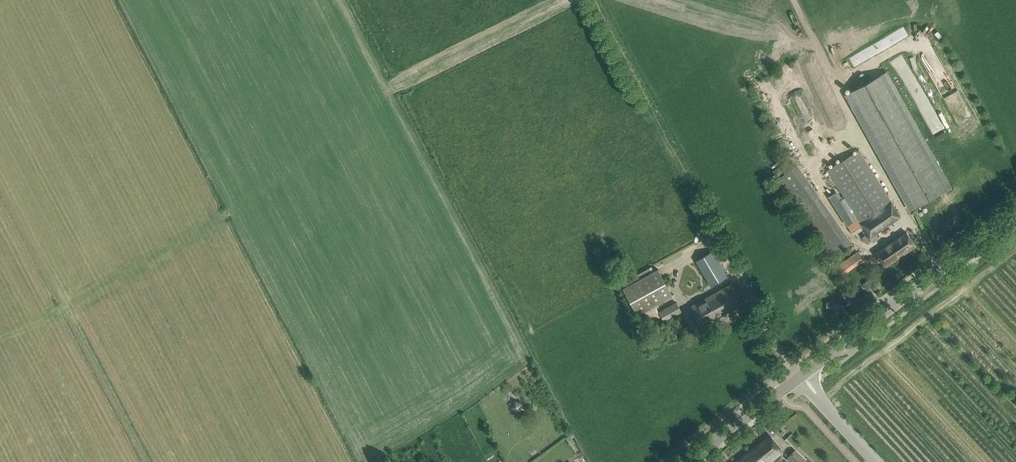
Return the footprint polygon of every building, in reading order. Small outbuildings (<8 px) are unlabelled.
[(800,59),(805,74),(815,70),(810,55),(800,59)] [(947,190),(882,73),(846,93),(911,210),(947,190)] [(855,221),(861,231),(865,228),(870,237),(901,217),(858,151),(827,171),(858,219),(855,221)] [(796,165),(773,181),(829,259),(851,243),(796,165)] [(854,235),(861,231),(855,221),(848,226),(854,235)] [(876,253),(885,267),(916,246),(907,232),(876,253)] [(835,268),(840,276),(863,260),(857,251),(835,268)] [(711,286),(727,277),(712,252),(696,261),(711,286)] [(657,268),(621,287),(637,315),(672,295),(657,268)] [(701,325),(742,302),(732,284),(690,306),(701,325)] [(677,302),(659,312),(664,322),(682,312),(677,302)] [(755,448),(766,461),(769,461),(783,451),(771,435),(755,448)] [(755,448),(737,461),(766,461),(755,448)] [(790,456),(797,461),(808,461),(795,450),(790,456)]
